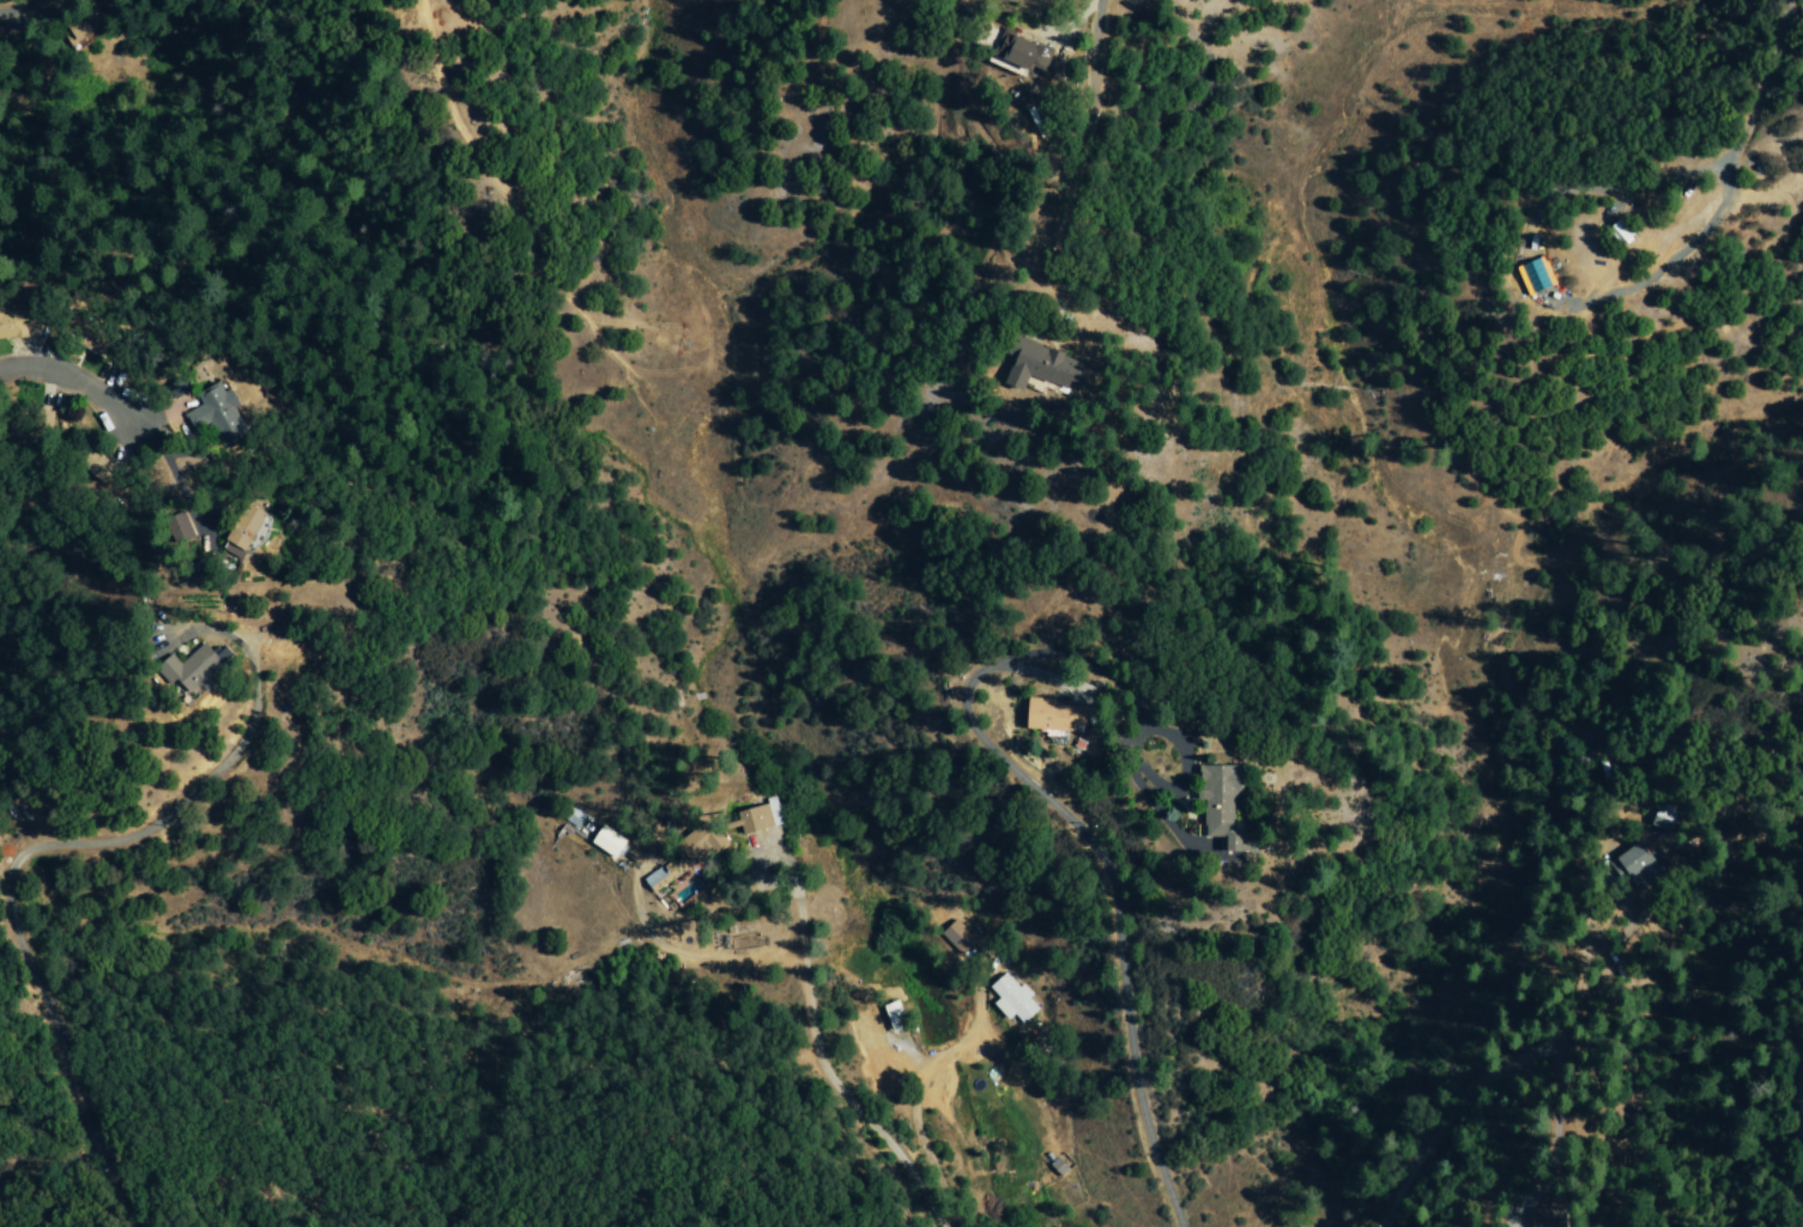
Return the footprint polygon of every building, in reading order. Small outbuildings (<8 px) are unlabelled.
[(1020,77),(1024,66),(1038,72),(1046,49),(997,30),(984,63),(1020,77)] [(1513,267),(1525,296),(1549,286),(1537,258),(1513,267)] [(996,385),(1015,391),(1020,376),(1070,393),(1080,362),(1003,336),(997,354),(1005,357),(996,385)] [(195,414),(204,432),(222,424),(233,449),(260,437),(246,408),(250,406),(244,391),(235,394),(231,385),(206,396),(211,407),(195,414)] [(235,554),(256,563),(276,514),(255,505),(235,554)] [(182,664),(174,655),(157,670),(172,687),(179,680),(191,694),(234,655),(229,649),(219,658),(206,643),(182,664)] [(1015,733),(1073,735),(1074,704),(1016,702),(1015,733)] [(1215,838),(1215,853),(1231,853),(1231,827),(1228,828),(1226,766),(1188,767),(1188,792),(1185,792),(1186,802),(1193,801),(1194,838),(1215,838)] [(738,824),(740,834),(772,829),(768,805),(735,811),(737,824),(738,824)] [(588,846),(614,859),(624,839),(598,826),(588,846)] [(723,849),(715,828),(698,835),(697,832),(668,844),(676,862),(709,848),(711,854),(723,849)] [(1654,862),(1641,841),(1615,858),(1627,878),(1654,862)] [(650,894),(669,878),(659,866),(640,881),(650,894)] [(956,950),(970,936),(955,920),(941,934),(956,950)] [(1007,1021),(1013,1015),(1021,1024),(1039,1009),(1006,971),(987,987),(997,999),(992,1004),(1007,1021)] [(888,1032),(904,1026),(895,1001),(878,1007),(888,1032)] [(1047,1166),(1060,1179),(1068,1171),(1055,1158),(1047,1166)]
